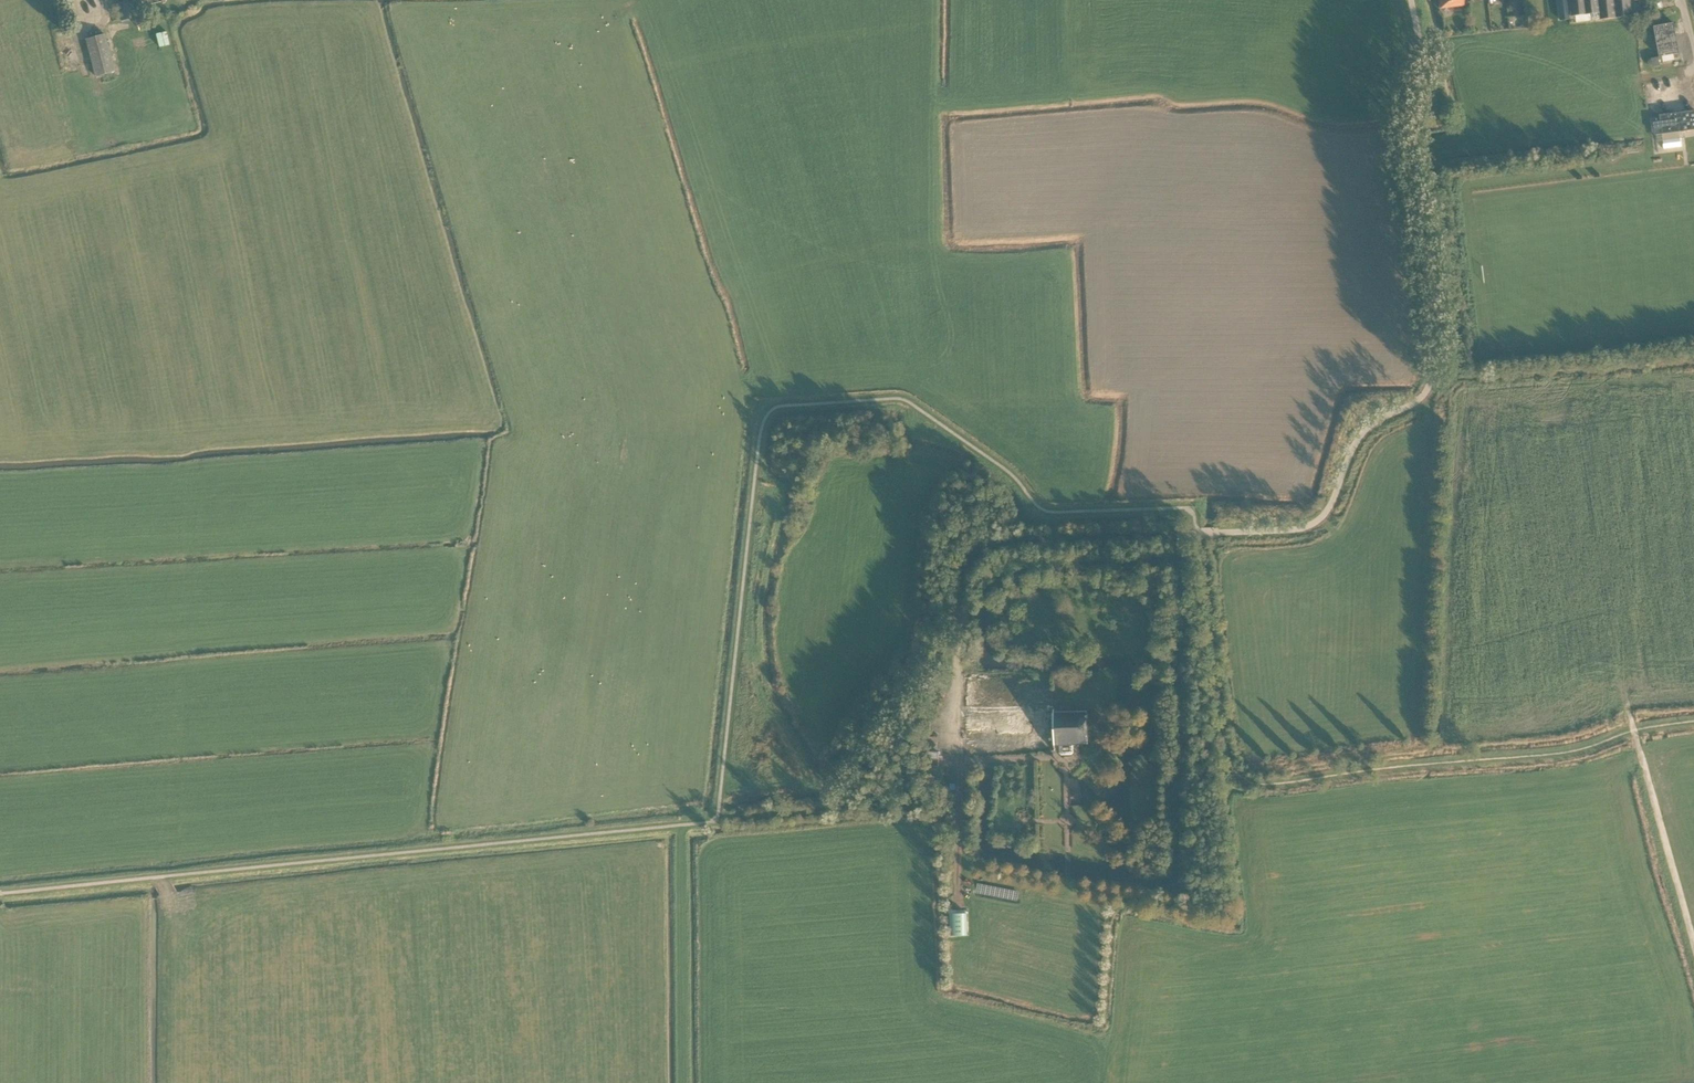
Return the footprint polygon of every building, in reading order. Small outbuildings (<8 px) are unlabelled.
[(122,20),(133,17),(129,0),(124,0),(117,2),(122,20)] [(1439,9),(1440,9),(1444,11),(1446,8),(1465,6),(1464,0),(1438,0),(1439,9)] [(1571,16),(1591,14),(1591,20),(1600,19),(1598,0),(1569,0),(1571,16)] [(1600,19),(1631,16),(1629,0),(1598,0),(1600,19)] [(1678,53),(1672,23),(1653,27),(1659,57),(1678,53)] [(119,30),(81,40),(86,59),(99,56),(101,63),(113,60),(111,53),(124,49),(119,30)] [(1659,115),(1660,121),(1652,122),(1654,135),(1693,130),(1693,110),(1659,115)] [(1011,673),(970,674),(972,754),(1022,753),(1022,752),(1035,752),(1035,751),(1055,750),(1055,746),(1054,712),(1054,706),(1034,706),(1034,704),(1012,705),(1011,673)] [(1086,712),(1054,712),(1055,746),(1060,745),(1060,753),(1062,755),(1072,754),(1073,753),(1073,745),(1087,745),(1086,712)]
